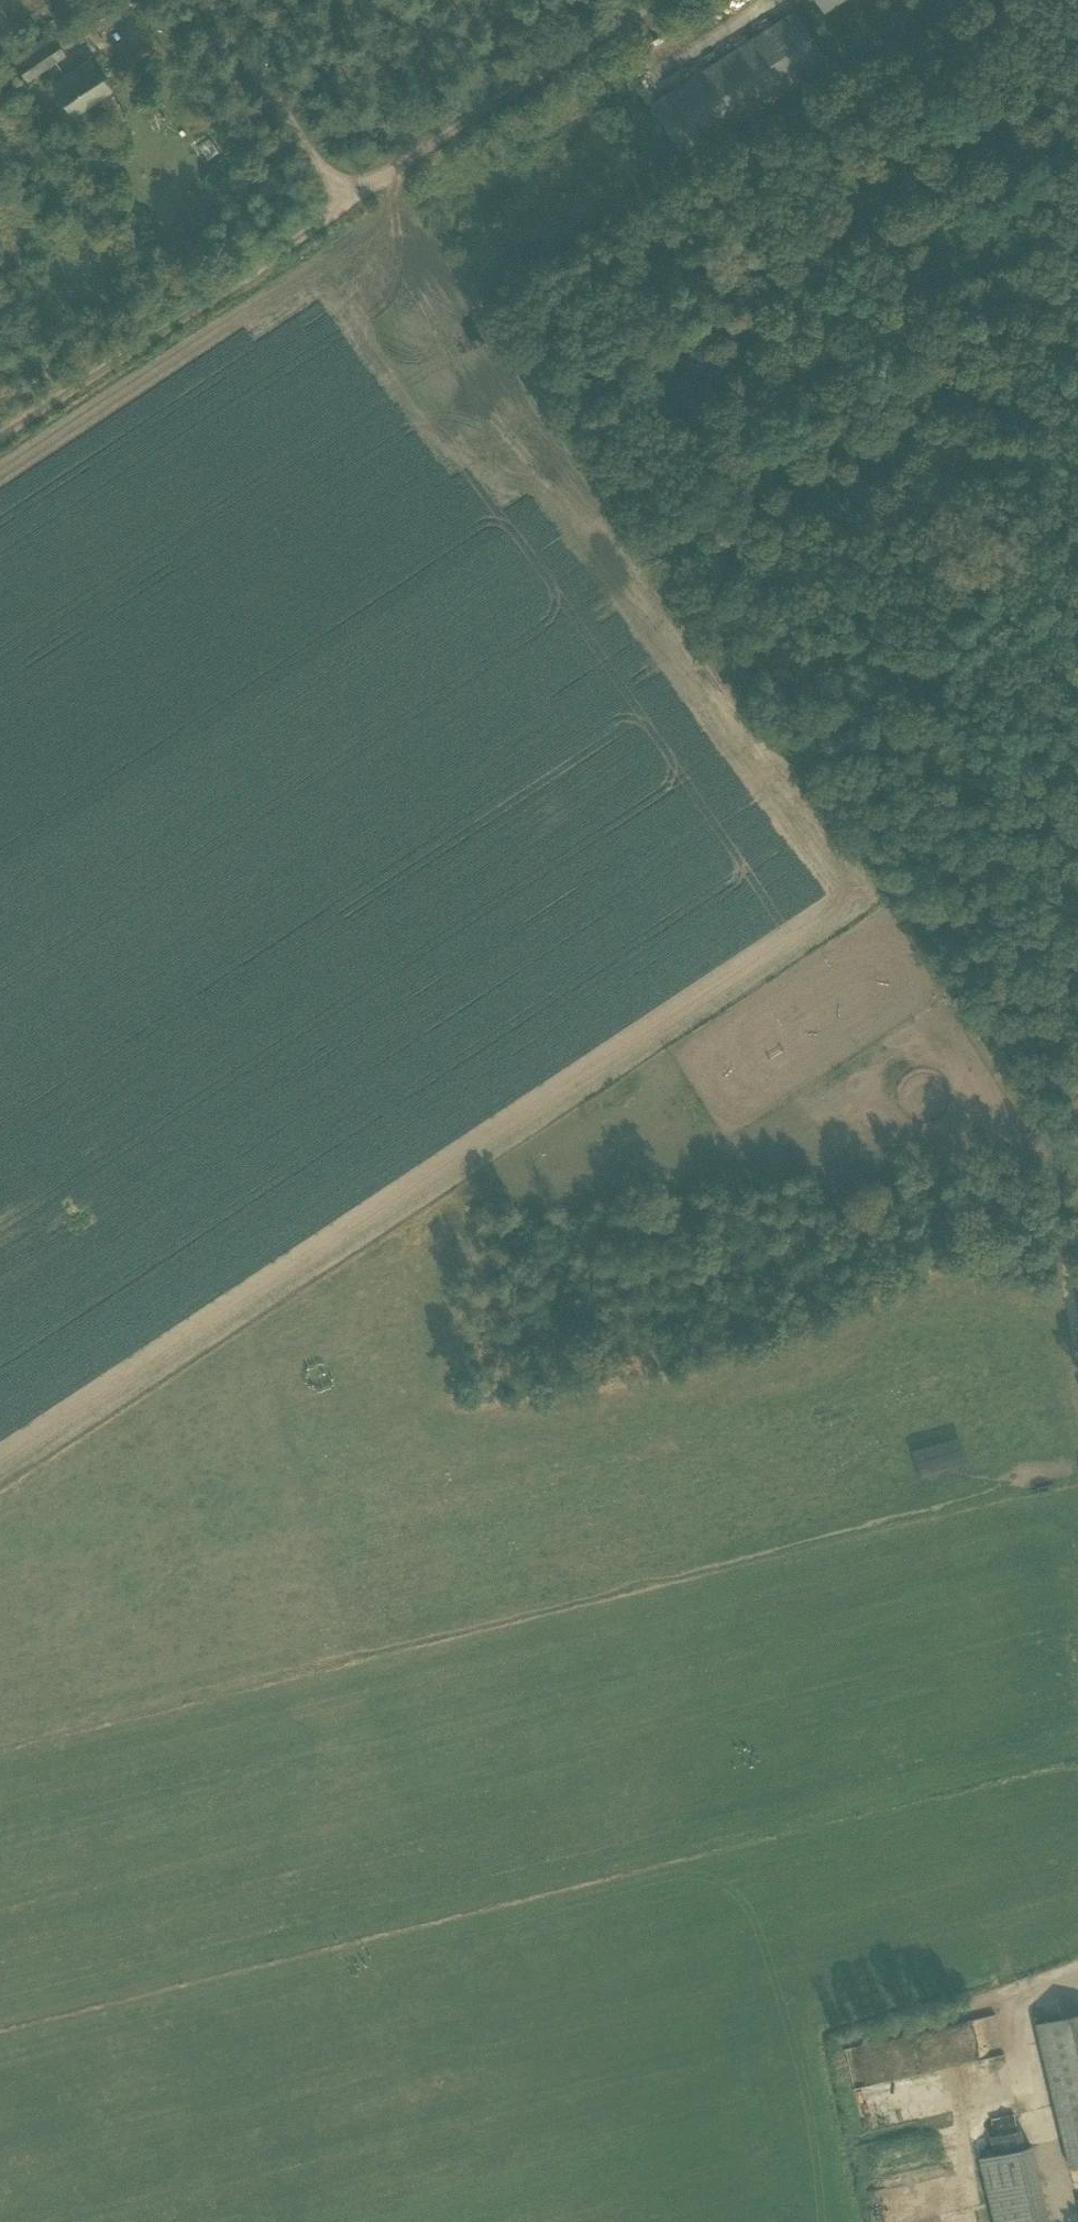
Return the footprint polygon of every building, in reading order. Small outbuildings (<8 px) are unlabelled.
[(114,25),(123,19),(111,0),(102,6),(114,25)] [(822,8),(835,0),(817,0),(822,8)] [(653,103),(688,157),(828,65),(793,12),(653,103)] [(50,33),(11,59),(27,83),(65,57),(50,33)] [(74,116),(111,91),(90,60),(65,77),(70,84),(58,92),(74,116)] [(1035,2022),(1068,2169),(1077,2166),(1077,2013),(1035,2022)] [(980,2158),(988,2192),(1039,2181),(1031,2146),(980,2158)]
